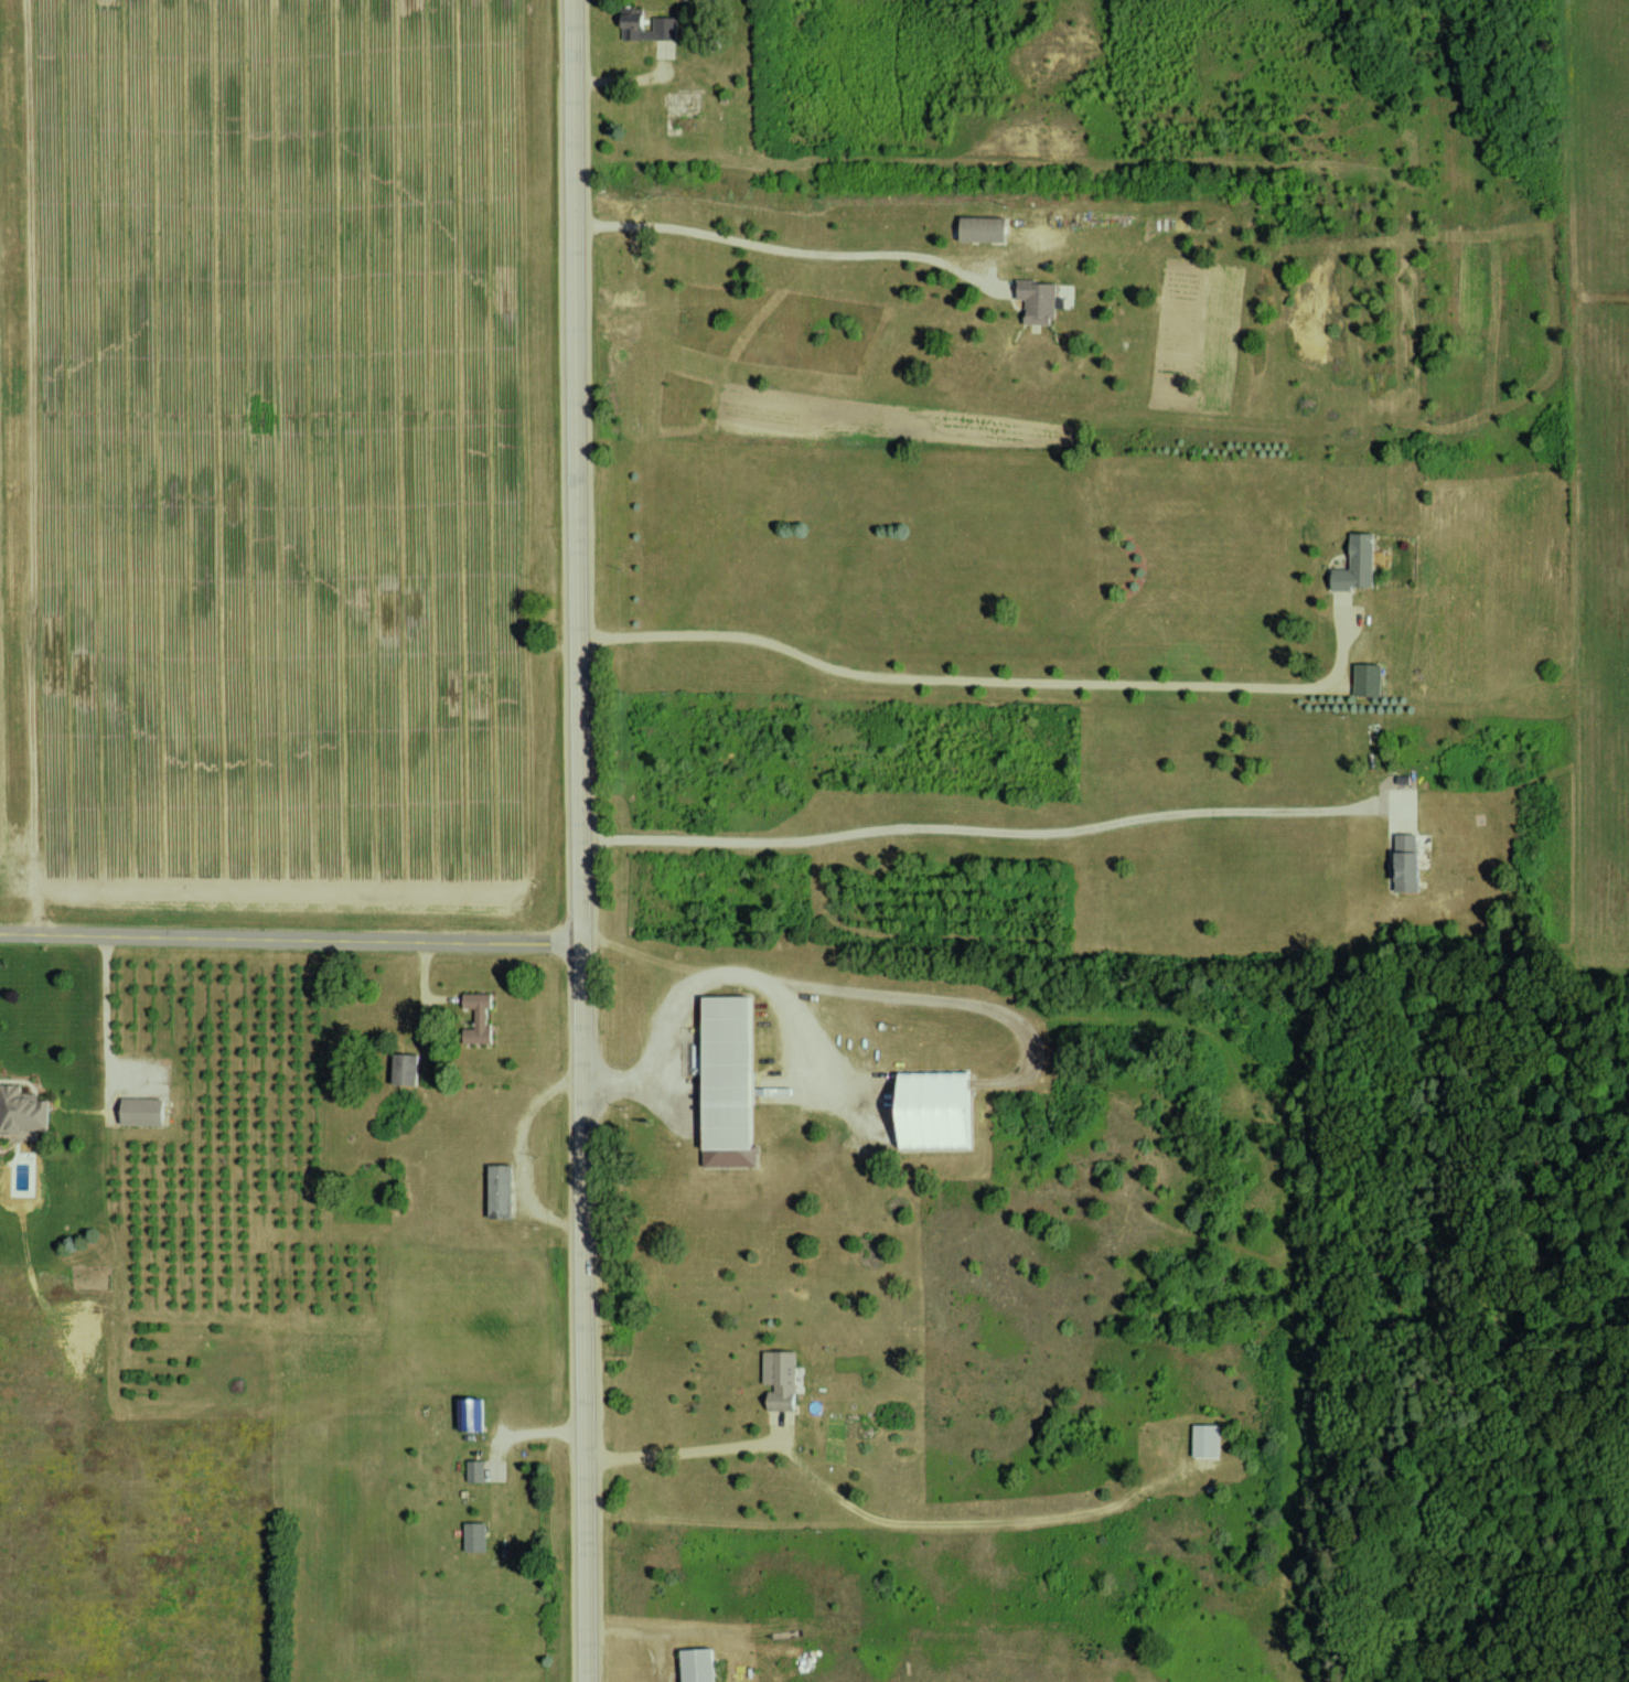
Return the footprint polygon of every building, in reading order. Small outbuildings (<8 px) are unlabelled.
[(638,40),(680,39),(679,15),(626,17),(627,29),(637,28),(638,40)] [(966,241),(1014,242),(1014,218),(966,217),(966,241)] [(1031,324),(1061,325),(1062,282),(1024,281),(1024,299),(1031,300),(1031,324)] [(1378,534),(1355,533),(1355,569),(1335,569),(1335,591),(1357,591),(1357,587),(1377,587),(1378,534)] [(1384,697),(1385,665),(1358,665),(1358,696),(1384,697)] [(1426,890),(1426,852),(1421,852),(1421,833),(1401,833),(1402,891),(1426,890)] [(495,993),(468,993),(468,1008),(480,1008),(479,1027),(472,1026),(472,1042),(494,1043),(495,993)] [(760,995),(709,996),(710,1167),(760,1166),(760,995)] [(422,1085),(423,1054),(398,1053),(397,1084),(422,1085)] [(901,1130),(907,1130),(907,1148),(982,1146),(980,1071),(905,1073),(905,1089),(900,1089),(901,1130)] [(52,1131),(53,1095),(22,1095),(23,1085),(2,1084),(1,1130),(52,1131)] [(125,1124),(168,1125),(168,1099),(126,1098),(125,1124)] [(517,1165),(493,1165),(493,1216),(517,1216),(517,1165)] [(771,1410),(800,1411),(802,1351),(768,1351),(767,1384),(778,1384),(778,1391),(771,1391),(771,1410)] [(488,1430),(488,1398),(462,1398),(462,1430),(488,1430)] [(1199,1424),(1198,1456),(1224,1456),(1225,1425),(1199,1424)] [(469,1482),(487,1482),(487,1460),(469,1461),(469,1482)] [(489,1522),(468,1522),(467,1551),(488,1552),(489,1522)] [(688,1681),(720,1681),(719,1648),(687,1649),(688,1681)]
